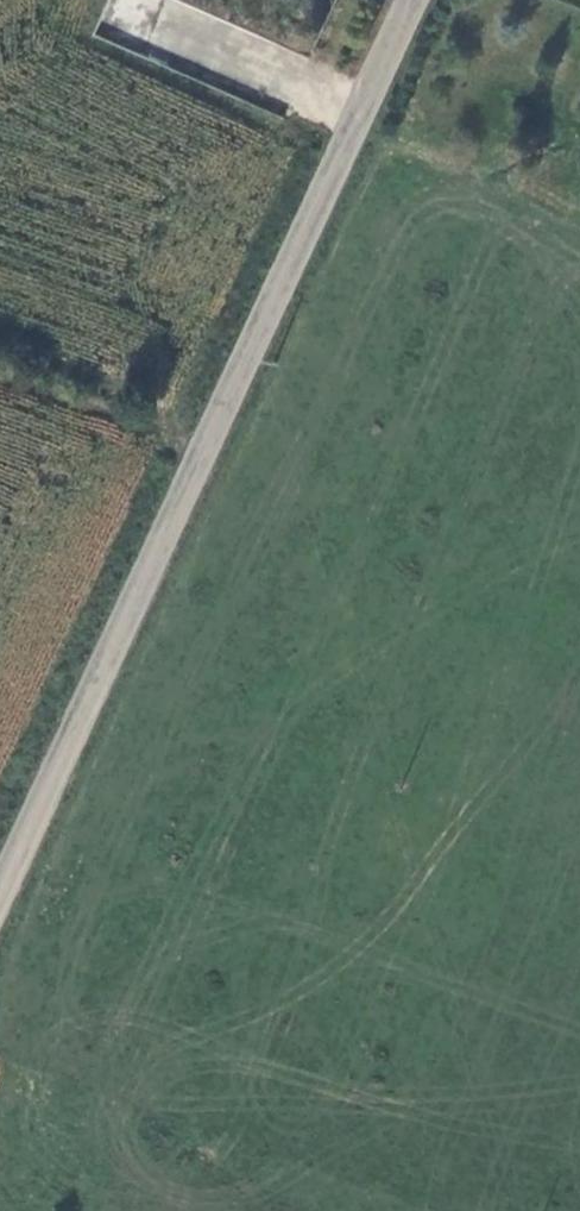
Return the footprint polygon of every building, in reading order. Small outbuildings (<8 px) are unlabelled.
[(164,38),(167,0),(111,0),(108,33),(164,38)]
